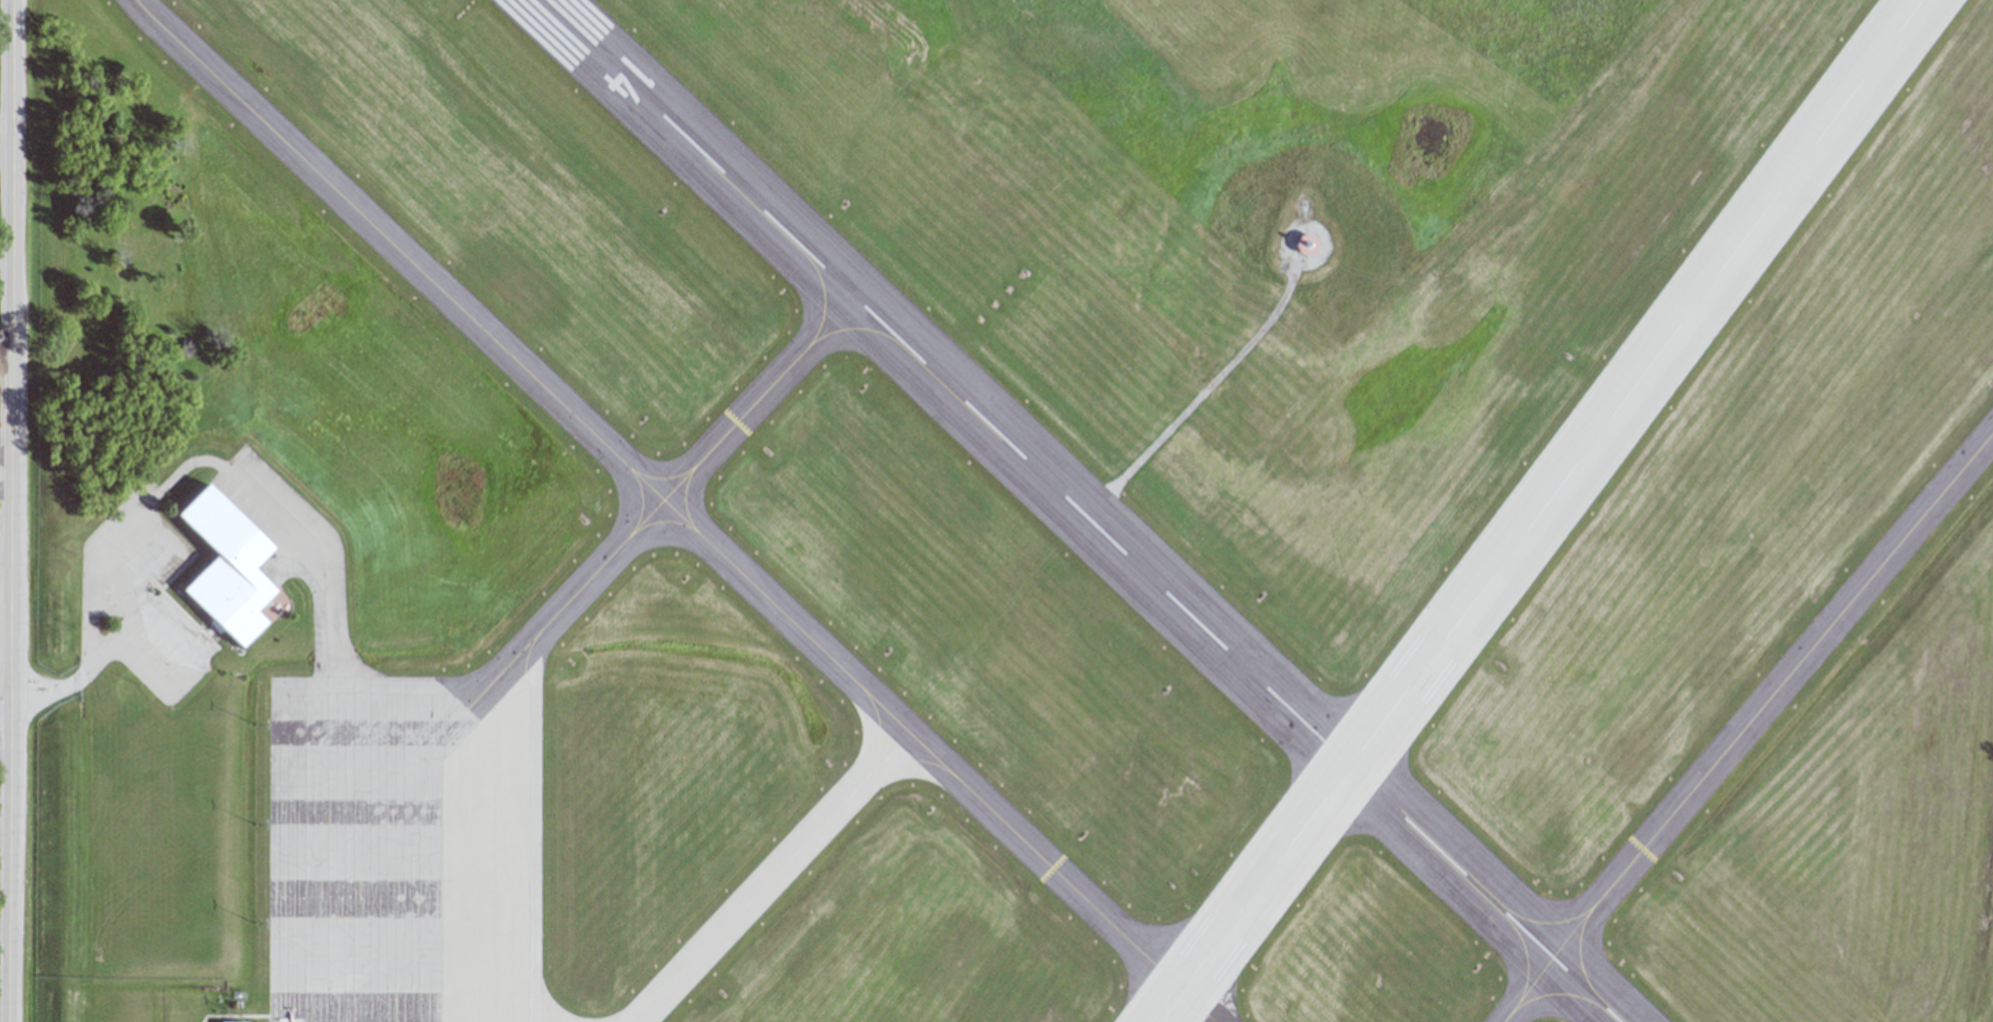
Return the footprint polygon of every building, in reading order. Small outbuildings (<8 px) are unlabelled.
[(1294,247),(1294,245),(1295,244),(1296,242),(1297,241),(1299,240),(1301,239),(1302,239),(1304,238),(1306,238),(1308,239),(1309,239),(1311,240),(1312,241),(1314,243),(1315,246),(1315,248),(1316,249),(1315,251),(1315,252),(1315,254),(1314,255),(1313,257),(1311,258),(1310,259),(1308,260),(1306,260),(1305,260),(1303,260),(1302,260),(1300,259),(1299,259),(1297,258),(1295,256),(1294,253),(1294,251),(1294,250),(1294,249),(1294,247)] [(265,624),(240,650),(223,633),(222,635),(218,635),(210,627),(210,622),(211,621),(181,592),(215,557),(174,516),(205,484),(271,549),(251,570),(274,593),(254,613),(265,624)]
